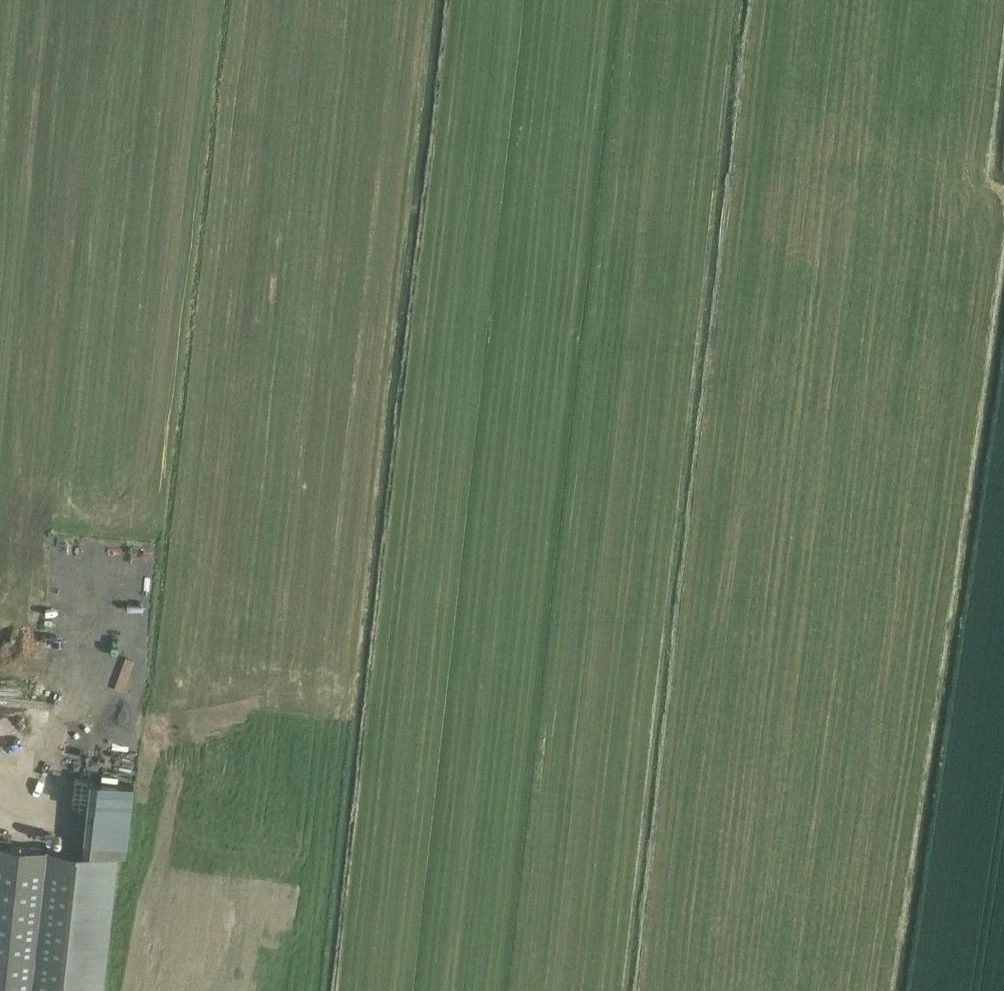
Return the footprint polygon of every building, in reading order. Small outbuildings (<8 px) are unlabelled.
[(0,843),(0,990),(103,990),(118,856),(0,843)]
